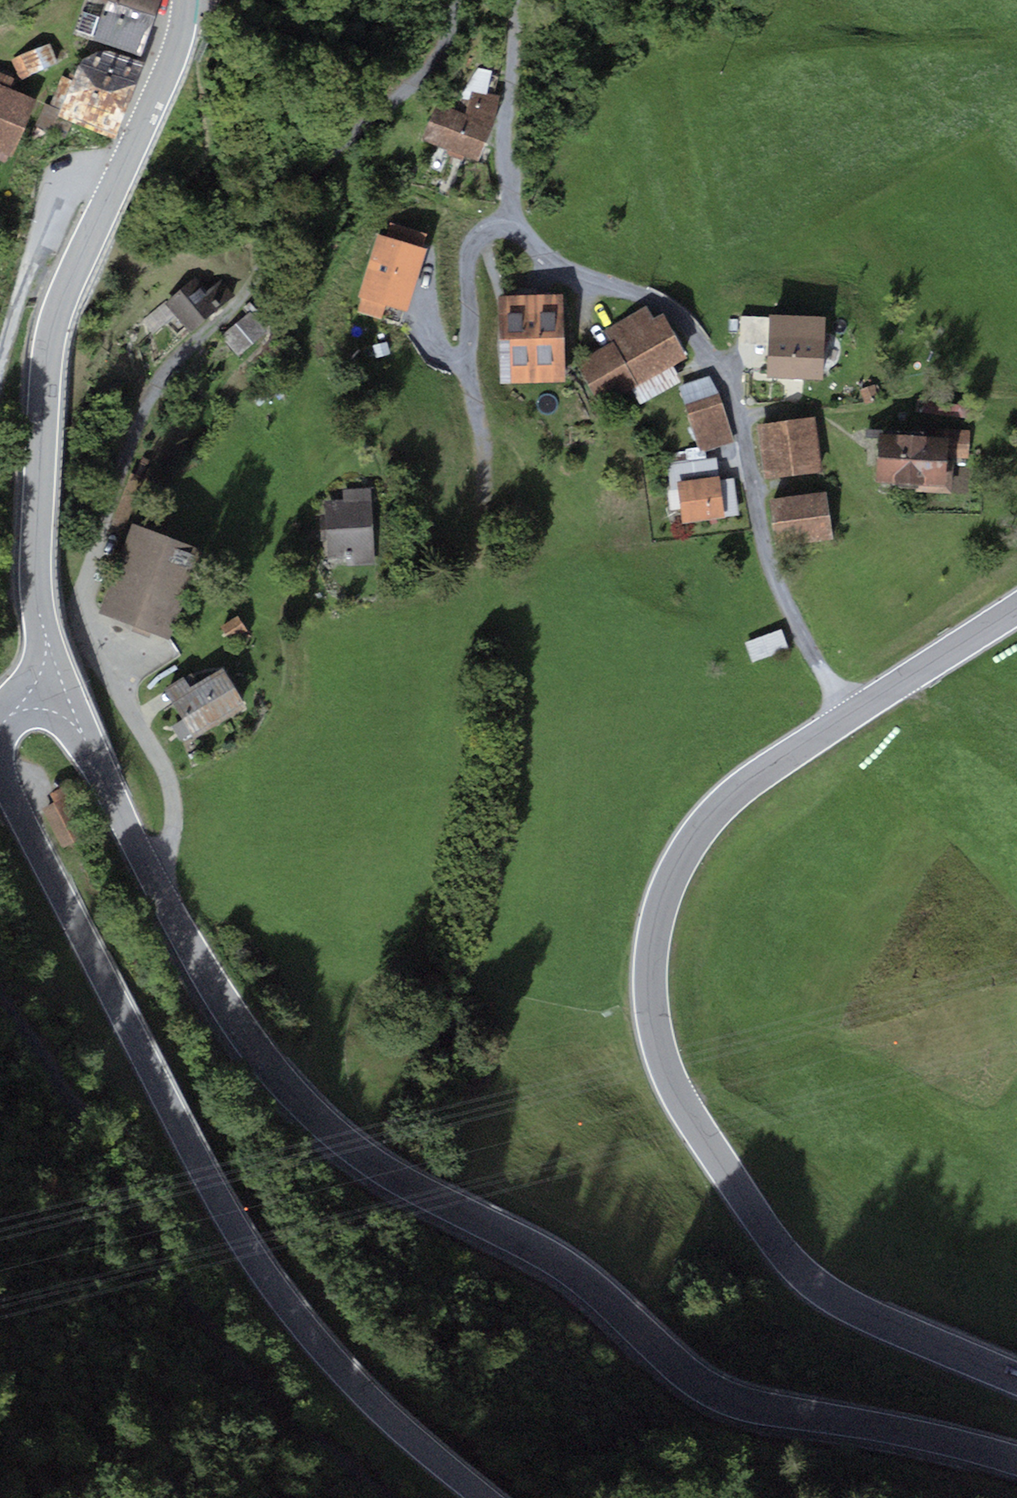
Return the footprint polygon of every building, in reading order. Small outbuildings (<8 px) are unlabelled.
[(73,32),(140,57),(156,13),(122,0),(85,0),(73,32)] [(156,13),(161,0),(122,0),(156,13)] [(51,43),(15,59),(24,79),(60,63),(51,43)] [(105,49),(81,58),(73,79),(61,76),(50,102),(45,100),(36,125),(67,136),(73,125),(115,140),(144,62),(105,49)] [(466,114),(492,126),(499,99),(486,97),(494,73),(479,68),(462,92),(461,98),(468,99),(466,114)] [(0,72),(0,164),(8,167),(37,100),(9,88),(14,78),(0,72)] [(439,101),(422,138),(476,162),(492,126),(466,114),(439,101)] [(388,237),(378,234),(360,295),(363,296),(358,311),(381,318),(385,305),(408,311),(427,248),(424,247),(428,234),(392,223),(388,237)] [(192,284),(165,306),(188,334),(232,299),(217,282),(201,295),(192,284)] [(563,299),(499,301),(501,385),(564,384),(563,299)] [(610,341),(575,361),(601,409),(633,391),(639,403),(680,381),(672,366),(686,358),(663,316),(652,322),(645,308),(604,330),(610,341)] [(826,317),(770,314),(769,318),(767,346),(766,376),(823,380),(826,317)] [(250,315),(221,341),(237,359),(266,333),(250,315)] [(767,346),(769,318),(742,316),(740,344),(767,346)] [(680,387),(701,449),(732,439),(711,377),(680,387)] [(876,384),(860,390),(866,405),(881,400),(876,384)] [(920,397),(917,411),(960,418),(963,404),(920,397)] [(815,419),(758,426),(765,482),(822,474),(815,419)] [(972,429),(913,426),(912,434),(910,482),(917,482),(917,491),(951,492),(952,457),(970,458),(972,429)] [(910,482),(912,434),(880,431),(876,479),(910,482)] [(717,454),(665,462),(672,512),(681,511),(683,525),(726,519),(720,479),(717,454)] [(734,478),(720,479),(726,519),(740,517),(734,478)] [(345,502),(324,503),(326,561),(374,560),(372,490),(344,491),(345,502)] [(826,492),(770,499),(775,547),(831,540),(826,492)] [(202,551),(131,527),(100,617),(171,641),(202,551)] [(238,617),(219,628),(230,645),(248,634),(238,617)] [(781,631),(747,645),(754,662),(788,649),(781,631)] [(184,682),(164,694),(193,740),(243,709),(220,672),(190,691),(184,682)]
